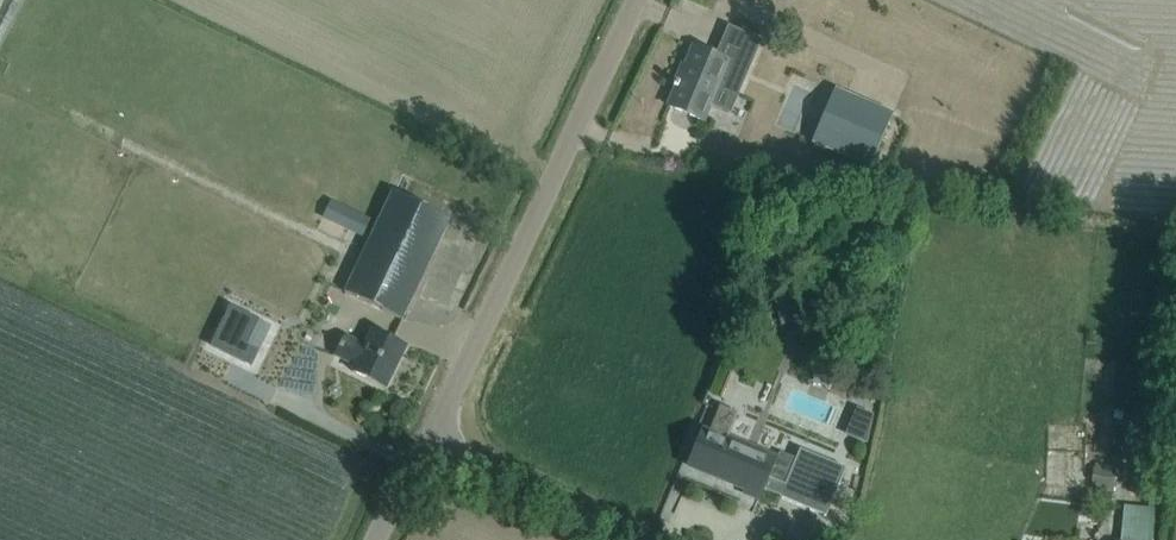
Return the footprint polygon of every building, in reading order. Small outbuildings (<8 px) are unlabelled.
[(24,0),(0,0),(0,51),(24,0)] [(676,87),(668,105),(674,108),(671,116),(672,121),(676,124),(684,128),(689,128),(693,126),(697,118),(703,120),(717,87),(736,95),(760,41),(732,29),(720,58),(715,56),(693,46),(678,82),(675,81),(673,86),(676,87)] [(836,88),(812,144),(868,168),(893,113),(836,88)] [(345,291),(402,318),(450,218),(392,191),(345,291)] [(800,287),(774,295),(779,310),(804,303),(800,287)] [(231,306),(211,346),(251,365),(258,351),(245,345),(257,319),(231,306)] [(405,346),(384,336),(372,330),(365,345),(344,335),(335,355),(355,365),(352,371),(385,387),(405,346)] [(702,431),(688,464),(710,474),(753,491),(751,497),(758,500),(763,488),(780,496),(779,497),(826,517),(846,468),(800,449),(785,484),(767,477),(776,458),(773,457),(728,438),(738,412),(719,405),(708,431),(707,433),(702,431)] [(859,409),(847,436),(868,445),(874,415),(859,409)] [(1126,478),(1127,454),(1105,452),(1104,477),(1126,478)] [(1153,518),(1122,516),(1121,539),(1151,539),(1153,518)]
